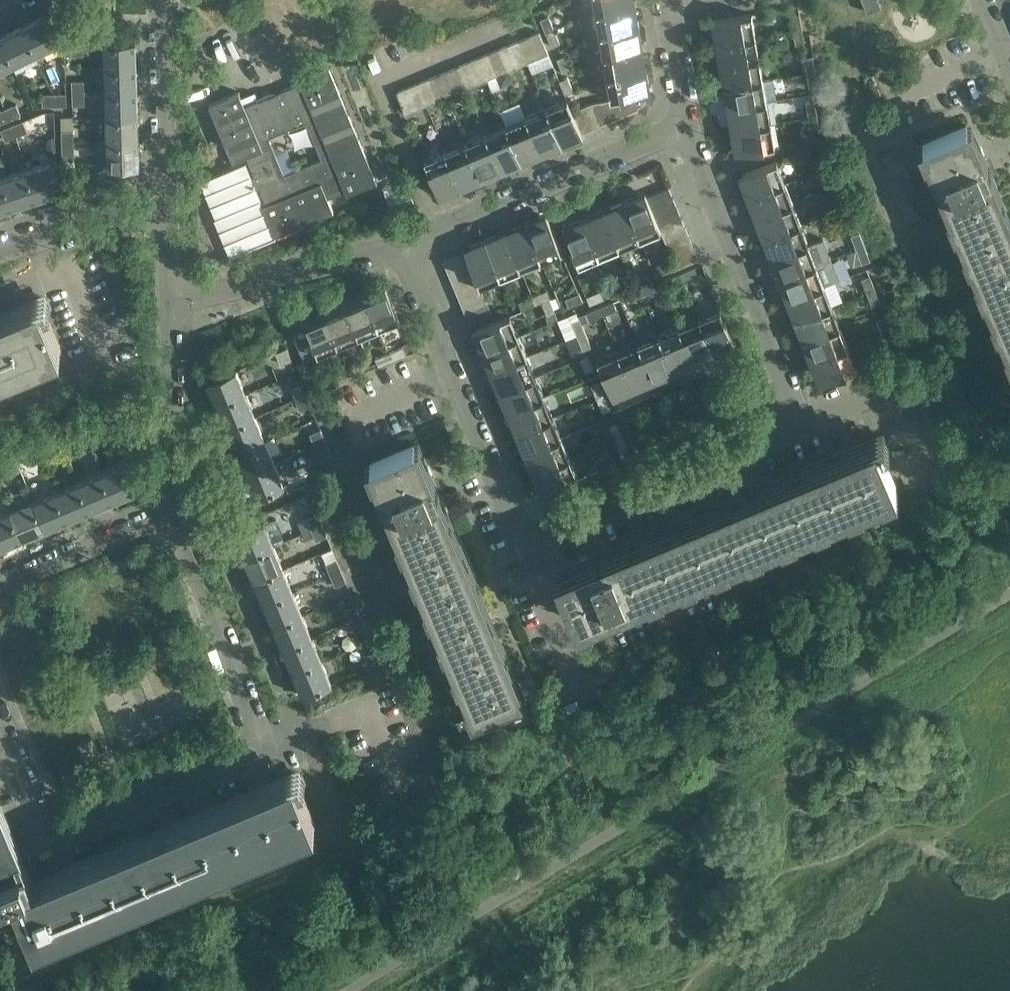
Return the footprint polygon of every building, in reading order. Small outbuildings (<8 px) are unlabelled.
[(595,11),(635,4),(634,0),(593,0),(595,11)] [(867,12),(881,6),(879,0),(862,0),(867,12)] [(635,4),(595,11),(599,33),(639,26),(635,4)] [(45,13),(21,25),(35,53),(58,42),(45,13)] [(790,15),(793,29),(802,28),(799,13),(790,15)] [(548,14),(540,18),(546,32),(554,28),(548,14)] [(752,14),(712,20),(716,43),(756,36),(752,14)] [(0,35),(0,37),(13,64),(35,53),(21,25),(0,35)] [(639,26),(599,33),(602,55),(643,48),(639,26)] [(554,28),(546,32),(552,46),(560,42),(554,28)] [(802,28),(793,29),(795,43),(804,42),(802,28)] [(539,31),(528,36),(537,58),(548,53),(539,31)] [(528,36),(518,40),(527,62),(537,58),(528,36)] [(756,36),(716,43),(719,65),(759,57),(756,36)] [(13,64),(0,37),(0,70),(13,64)] [(135,40),(104,41),(104,66),(136,65),(135,40)] [(518,40),(507,45),(517,66),(527,62),(518,40)] [(83,41),(71,41),(71,54),(83,54),(83,48),(83,42),(83,41)] [(350,44),(338,49),(342,58),(353,53),(350,44)] [(507,45),(498,48),(508,70),(517,66),(507,45)] [(498,48),(488,53),(497,75),(508,70),(498,48)] [(643,48),(602,55),(606,75),(646,68),(643,48)] [(488,53),(479,57),(488,78),(497,75),(488,53)] [(557,57),(562,69),(571,66),(565,54),(557,57)] [(804,57),(807,71),(815,70),(813,55),(804,57)] [(479,57),(467,62),(476,83),(488,78),(479,57)] [(759,57),(719,65),(723,87),(763,80),(759,57)] [(467,62),(457,66),(467,87),(476,83),(467,62)] [(136,65),(104,66),(105,91),(137,90),(136,65)] [(329,65),(299,78),(299,79),(300,78),(300,81),(245,104),(245,105),(239,91),(240,91),(239,90),(209,103),(233,160),(247,155),(256,176),(267,203),(264,204),(264,203),(263,203),(276,234),(334,210),(328,196),(345,189),(347,191),(346,191),(347,193),(377,180),(329,65)] [(457,66),(447,70),(456,92),(467,87),(457,66)] [(646,68),(606,75),(610,98),(602,100),(610,119),(639,107),(638,105),(642,105),(644,103),(646,100),(646,97),(646,92),(646,90),(645,86),(649,85),(646,68)] [(447,70),(438,74),(447,96),(456,92),(447,70)] [(815,70),(807,71),(809,86),(817,84),(815,70)] [(498,77),(503,87),(513,82),(508,73),(498,77)] [(438,74),(427,78),(436,100),(447,96),(438,74)] [(568,76),(559,79),(565,94),(574,89),(568,76)] [(427,78),(418,82),(427,104),(436,100),(427,78)] [(763,80),(723,87),(727,109),(767,101),(777,99),(774,78),(763,80)] [(72,80),(72,92),(85,91),(84,79),(72,80)] [(418,82),(408,86),(417,108),(427,104),(418,82)] [(397,91),(405,111),(405,113),(417,108),(408,86),(397,91)] [(137,90),(105,91),(106,116),(138,115),(137,90)] [(85,91),(72,92),(73,104),(85,103),(85,91)] [(42,92),(43,105),(55,104),(54,92),(42,92)] [(67,92),(54,92),(55,104),(67,104),(67,92)] [(567,98),(547,107),(563,145),(583,136),(582,132),(572,110),(567,98)] [(602,100),(593,101),(602,123),(610,119),(602,100)] [(806,101),(808,116),(816,114),(814,100),(806,101)] [(593,101),(583,105),(592,127),(602,123),(593,101)] [(767,101),(727,109),(731,129),(771,122),(767,101)] [(17,102),(5,107),(10,118),(21,113),(17,102)] [(583,105),(572,110),(582,132),(592,127),(583,105)] [(10,118),(5,107),(0,109),(0,123),(10,118)] [(547,107),(526,116),(542,153),(563,145),(547,107)] [(816,114),(808,116),(810,130),(819,129),(816,114)] [(138,115),(106,116),(107,141),(139,140),(138,115)] [(526,116),(507,124),(523,161),(542,153),(526,116)] [(23,119),(12,123),(17,135),(28,130),(23,119)] [(771,122),(731,129),(734,151),(774,144),(771,122)] [(971,122),(922,142),(1009,351),(1009,214),(997,185),(981,145),(971,122)] [(1,128),(1,129),(6,140),(17,135),(12,123),(1,128)] [(507,124),(486,133),(501,170),(523,161),(507,124)] [(74,129),(61,129),(62,141),(74,141),(74,129)] [(486,133),(465,141),(481,179),(501,170),(486,133)] [(139,140),(107,141),(108,166),(140,165),(139,140)] [(74,141),(62,141),(62,153),(75,152),(74,141)] [(465,141),(446,149),(462,187),(481,179),(465,141)] [(462,187),(446,149),(425,158),(440,196),(462,187)] [(814,155),(819,168),(827,166),(822,152),(814,155)] [(52,160),(27,168),(37,197),(61,190),(52,160)] [(246,161),(201,180),(216,217),(214,218),(229,254),(230,255),(237,252),(276,236),(276,234),(263,203),(264,203),(264,204),(267,203),(256,176),(252,177),(246,161)] [(777,161),(738,175),(746,196),(784,182),(777,161)] [(827,166),(819,168),(825,182),(833,180),(827,166)] [(27,168),(3,175),(13,205),(37,197),(27,168)] [(0,176),(0,209),(13,205),(3,175),(0,176)] [(784,182),(746,196),(755,218),(793,203),(784,182)] [(669,186),(647,195),(651,206),(673,197),(669,186)] [(645,192),(624,201),(640,238),(661,229),(660,226),(655,216),(651,206),(647,195),(645,192)] [(838,193),(830,196),(835,210),(843,207),(838,193)] [(673,197),(651,206),(655,216),(677,207),(673,197)] [(624,201),(604,209),(620,247),(640,238),(624,201)] [(793,203),(755,218),(762,239),(801,224),(793,203)] [(677,207),(655,216),(660,226),(681,217),(677,207)] [(843,207),(835,210),(840,223),(848,220),(843,207)] [(604,209),(583,218),(599,255),(620,247),(604,209)] [(546,213),(524,222),(540,260),(562,250),(546,213)] [(660,226),(661,229),(664,237),(686,227),(681,217),(660,226)] [(563,226),(579,264),(599,255),(583,218),(563,226)] [(524,222),(504,230),(520,268),(540,260),(524,222)] [(801,224),(762,239),(770,259),(808,244),(801,224)] [(686,227),(664,237),(668,247),(690,237),(686,227)] [(504,230),(484,239),(500,277),(520,268),(504,230)] [(851,235),(856,249),(865,246),(859,231),(851,235)] [(690,237),(668,247),(672,257),(694,247),(690,237)] [(808,244),(770,259),(778,279),(816,265),(831,259),(823,238),(808,244)] [(484,239),(464,247),(466,250),(470,261),(475,271),(479,281),(480,285),(500,277),(484,239)] [(865,246),(856,249),(862,263),(870,260),(865,246)] [(694,247),(672,257),(677,268),(699,258),(694,247)] [(444,260),(448,270),(470,261),(466,250),(444,260)] [(816,265),(778,279),(786,300),(824,285),(835,281),(839,280),(831,259),(816,265)] [(470,261),(448,270),(452,280),(475,271),(470,261)] [(694,267),(680,272),(684,281),(698,275),(694,267)] [(475,271),(452,280),(457,291),(479,281),(475,271)] [(667,278),(667,279),(670,286),(684,281),(680,272),(667,278)] [(650,273),(636,279),(639,286),(653,280),(650,273)] [(862,278),(867,292),(875,289),(869,275),(862,278)] [(622,285),(625,292),(639,286),(636,279),(622,285)] [(639,286),(642,294),(656,288),(653,280),(639,286)] [(384,281),(365,289),(380,327),(400,318),(384,281)] [(479,281),(457,291),(461,301),(483,291),(480,285),(479,281)] [(824,285),(786,300),(793,321),(832,306),(824,285)] [(639,286),(625,292),(629,300),(642,294),(639,286)] [(365,289),(344,297),(359,335),(380,327),(365,289)] [(546,289),(533,295),(536,303),(542,301),(550,297),(546,289)] [(875,289),(867,292),(872,306),(880,303),(875,289)] [(601,290),(587,295),(590,304),(604,298),(601,290)] [(483,291),(461,301),(465,311),(488,302),(483,291)] [(566,298),(569,305),(583,300),(579,292),(566,298)] [(61,347),(61,346),(39,294),(0,310),(0,373),(61,347)] [(536,303),(533,295),(519,301),(522,309),(536,303)] [(344,297),(323,306),(339,344),(359,335),(344,297)] [(550,297),(542,301),(547,314),(556,311),(550,297)] [(613,301),(599,306),(603,314),(617,308),(613,301)] [(488,302),(465,311),(469,322),(492,312),(488,302)] [(323,306),(302,315),(303,317),(318,352),(318,353),(339,344),(323,306)] [(599,306),(586,312),(589,320),(603,314),(599,306)] [(832,306),(793,321),(801,341),(840,326),(832,306)] [(720,308),(699,317),(715,355),(736,346),(720,308)] [(510,314),(473,329),(482,351),(519,335),(510,314)] [(877,319),(882,333),(890,330),(885,316),(877,319)] [(318,352),(303,317),(289,323),(304,358),(318,352)] [(580,317),(571,321),(577,334),(585,331),(580,317)] [(699,317),(679,325),(695,363),(715,355),(699,317)] [(679,325),(658,334),(674,372),(695,363),(679,325)] [(840,326),(801,341),(809,362),(848,347),(840,326)] [(890,330),(882,333),(888,348),(895,345),(890,330)] [(585,331),(577,334),(583,348),(591,345),(585,331)] [(658,334),(638,343),(654,380),(674,372),(658,334)] [(519,335),(482,351),(490,371),(528,355),(519,335)] [(998,338),(987,342),(991,351),(1002,347),(998,338)] [(638,343),(617,351),(634,389),(654,380),(638,343)] [(404,346),(390,352),(393,359),(406,353),(404,346)] [(287,347),(276,351),(280,363),(292,359),(287,347)] [(848,347),(809,362),(817,382),(856,368),(848,347)] [(634,389),(617,351),(597,360),(613,397),(634,389)] [(376,357),(379,365),(393,359),(390,352),(376,357)] [(586,371),(594,367),(588,354),(580,357),(586,371)] [(536,376),(528,355),(490,371),(499,392),(536,376)] [(363,363),(349,369),(353,376),(366,370),(363,363)] [(236,369),(206,381),(216,404),(246,393),(236,369)] [(338,382),(339,382),(353,376),(349,369),(335,375),(338,382)] [(544,395),(536,376),(499,392),(507,411),(544,395)] [(586,384),(584,378),(576,382),(578,387),(586,384)] [(592,384),(597,397),(605,394),(600,381),(592,384)] [(290,387),(295,398),(307,393),(302,382),(290,387)] [(246,393),(216,404),(226,428),(255,415),(246,393)] [(307,393),(295,398),(300,409),(311,405),(307,393)] [(605,394),(597,397),(603,411),(611,408),(605,394)] [(544,395),(507,411),(516,433),(554,417),(544,395)] [(255,415),(226,428),(235,450),(265,437),(255,415)] [(554,417),(516,433),(524,453),(562,436),(554,417)] [(608,424),(614,438),(622,435),(616,421),(608,424)] [(95,422),(83,427),(88,438),(100,433),(95,422)] [(88,438),(83,427),(72,432),(76,443),(88,438)] [(309,433),(314,444),(326,439),(321,428),(309,433)] [(557,573),(576,617),(895,483),(875,434),(609,546),(578,559),(580,564),(557,573)] [(622,435),(614,438),(620,452),(627,449),(622,435)] [(562,436),(524,453),(532,471),(570,456),(562,436)] [(265,437),(235,450),(245,473),(275,461),(265,437)] [(326,439),(314,444),(319,455),(330,450),(326,439)] [(49,441),(38,446),(42,457),(53,452),(49,441)] [(445,504),(429,465),(424,466),(414,443),(370,461),(477,715),(525,695),(445,504)] [(38,446),(26,451),(31,462),(42,457),(38,446)] [(21,466),(15,456),(3,460),(0,462),(0,475),(8,472),(21,466)] [(570,456),(532,471),(541,493),(579,477),(570,456)] [(125,461),(102,470),(114,499),(137,489),(125,461)] [(275,461),(245,473),(255,497),(284,484),(275,461)] [(102,470),(79,480),(91,509),(114,499),(102,470)] [(79,480),(56,490),(68,519),(91,509),(79,480)] [(56,490),(33,499),(45,528),(68,519),(56,490)] [(33,499),(11,509),(22,538),(45,528),(33,499)] [(0,513),(0,547),(22,538),(11,509),(0,513)] [(306,517),(311,529),(322,524),(318,512),(306,517)] [(235,533),(245,557),(274,545),(264,521),(235,533)] [(322,524),(311,529),(316,540),(327,535),(322,524)] [(274,545),(245,557),(254,580),(284,568),(274,545)] [(325,563),(330,574),(342,569),(337,558),(325,563)] [(284,568),(254,580),(264,603),(293,591),(284,568)] [(342,569),(330,574),(335,585),(346,581),(342,569)] [(293,591),(264,603),(273,626),(303,614),(293,591)] [(345,609),(349,620),(361,615),(356,604),(345,609)] [(303,614),(273,626),(283,649),(312,636),(303,614)] [(361,615),(349,620),(354,631),(366,626),(361,615)] [(312,636),(283,649),(292,672),(322,659),(312,636)] [(381,662),(375,650),(364,654),(369,667),(381,662)] [(322,659),(292,672),(302,695),(332,683),(322,659)] [(106,684),(117,736),(153,728),(141,676),(106,684)] [(12,886),(35,940),(316,822),(293,769),(33,878),(30,871),(36,869),(27,846),(20,848),(0,799),(0,891),(12,886)]
